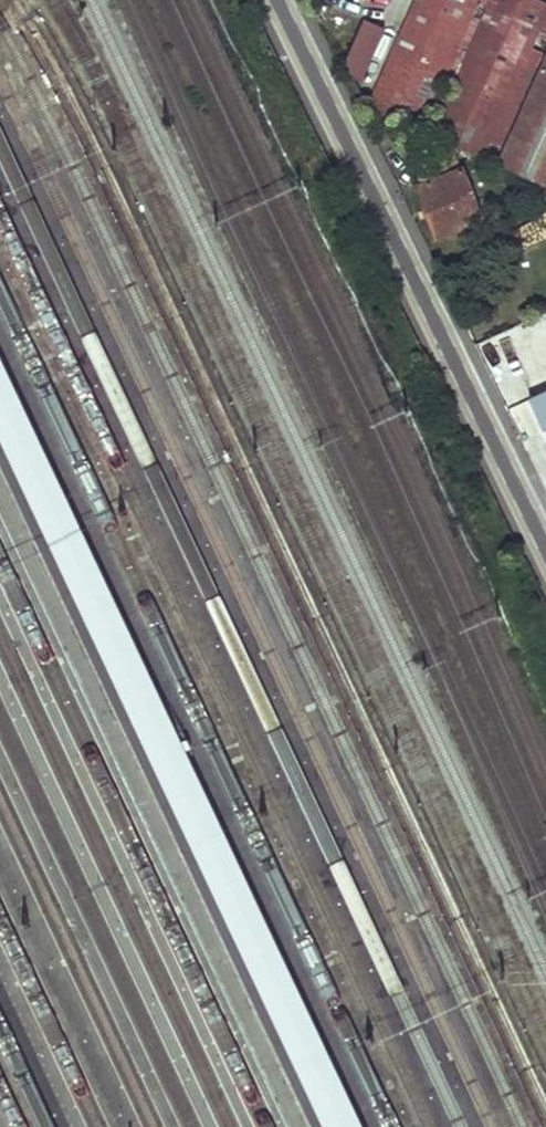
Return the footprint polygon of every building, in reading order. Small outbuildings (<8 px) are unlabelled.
[(366,109),(545,188),(545,5),(534,0),(415,0),(366,109)] [(383,32),(365,23),(344,70),(362,79),(383,32)] [(418,169),(425,184),(450,174),(444,159),(418,169)] [(425,184),(417,186),(437,240),(482,221),(462,170),(450,174),(425,184)] [(327,1126),(366,1126),(0,349),(0,431),(327,1126)] [(530,404),(545,437),(545,396),(530,404)]
